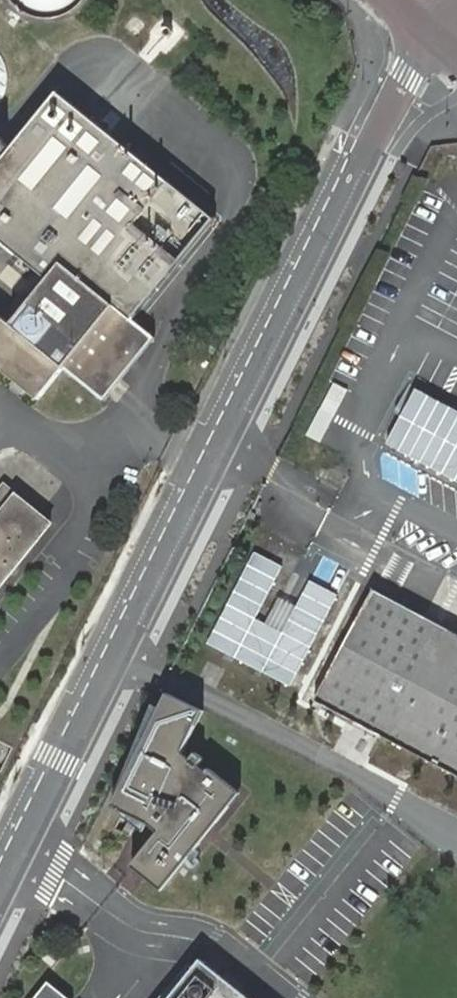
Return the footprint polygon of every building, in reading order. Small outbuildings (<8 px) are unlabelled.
[(16,4),(20,8),(26,12),(32,15),(38,17),(44,18),(51,19),(58,18),(64,17),(70,14),(76,11),(81,7),(86,2),(88,0),(12,0),(16,4)] [(62,263),(133,320),(214,219),(57,93),(0,164),(0,240),(49,280),(62,263)] [(26,389),(38,399),(65,368),(104,400),(154,337),(133,320),(62,263),(49,280),(12,326),(6,321),(0,316),(0,369),(14,380),(26,389)] [(21,394),(26,389),(14,380),(9,385),(21,394)] [(416,388),(386,444),(456,481),(456,410),(416,388)] [(47,525),(14,498),(3,489),(0,493),(0,582),(47,525)] [(297,685),(339,591),(306,577),(283,628),(260,617),(284,563),(252,549),(209,646),(297,685)] [(440,625),(373,590),(314,700),(381,735),(456,776),(456,634),(440,625)] [(203,712),(171,696),(117,809),(146,832),(149,825),(160,832),(134,868),(146,879),(163,892),(187,862),(240,796),(200,765),(206,760),(188,745),(203,712)] [(169,997),(250,997),(201,958),(169,997)] [(48,981),(35,997),(69,997),(48,981)]
